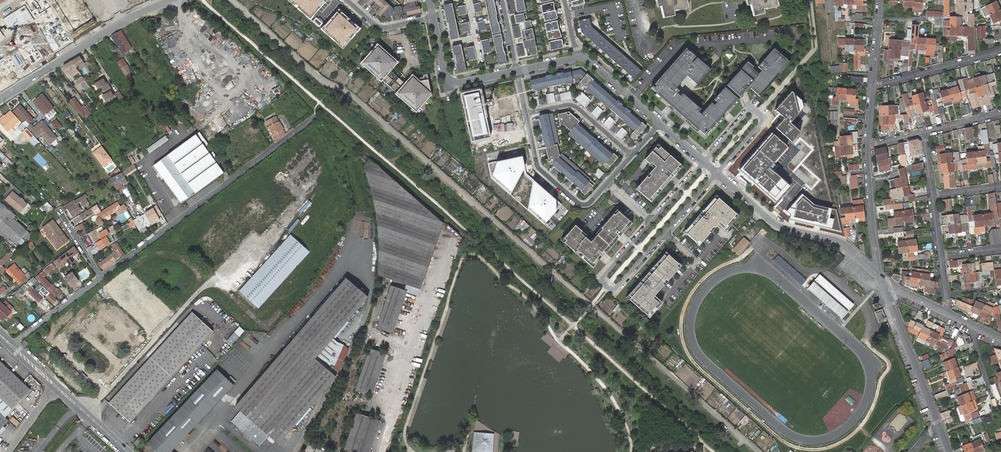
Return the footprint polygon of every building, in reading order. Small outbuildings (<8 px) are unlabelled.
[(329,0),(290,0),(311,20),(330,0),(329,0)] [(380,17),(384,13),(390,6),(390,5),(384,0),(361,0),(380,17)] [(408,16),(422,13),(420,0),(404,0),(408,16)] [(494,0),(485,0),(492,34),(501,32),(499,22),(498,22),(496,14),(497,14),(494,0)] [(510,14),(516,13),(513,0),(507,0),(510,14)] [(518,12),(526,11),(524,0),(515,0),(518,12)] [(658,8),(662,7),(664,18),(675,16),(674,12),(678,11),(679,12),(690,9),(688,0),(656,0),(658,8)] [(746,5),(750,4),(753,16),(764,14),(763,9),(766,8),(766,9),(778,6),(777,0),(745,0),(746,5)] [(842,5),(842,3),(843,3),(843,0),(834,0),(834,5),(834,7),(835,20),(844,21),(844,15),(841,15),(841,10),(838,9),(838,5),(842,5)] [(862,0),(853,0),(853,4),(857,5),(856,10),(866,11),(867,3),(862,3),(862,5),(862,4),(862,0)] [(956,17),(956,26),(962,26),(962,18),(965,18),(964,12),(964,0),(956,0),(956,17)] [(995,12),(1000,10),(997,1),(991,4),(995,12)] [(555,2),(541,5),(543,13),(556,10),(555,2)] [(926,3),(914,2),(913,7),(913,11),(922,12),(922,5),(926,5),(926,3)] [(481,3),(473,4),(475,13),(483,12),(481,3)] [(452,4),(444,5),(451,40),(459,38),(452,4)] [(934,17),(943,17),(943,11),(943,5),(940,4),(939,11),(927,11),(927,17),(934,17)] [(986,17),(990,15),(995,12),(991,4),(982,9),(986,17)] [(466,5),(458,7),(460,15),(467,14),(466,5)] [(393,8),(390,6),(384,13),(388,17),(395,15),(394,14),(403,13),(401,6),(394,7),(393,8)] [(361,28),(339,8),(321,28),(343,48),(361,28)] [(30,26),(7,39),(20,62),(56,42),(38,9),(25,16),(30,26)] [(556,10),(543,13),(545,22),(558,19),(556,10)] [(995,23),(1000,21),(995,12),(990,15),(995,23)] [(524,13),(515,15),(516,23),(520,22),(527,57),(538,54),(531,20),(525,21),(524,13)] [(0,24),(0,39),(23,26),(16,15),(0,24)] [(944,26),(944,21),(944,17),(943,17),(934,17),(934,25),(944,26)] [(956,26),(956,17),(951,17),(951,21),(944,21),(944,26),(956,26)] [(581,32),(636,80),(643,72),(591,27),(590,18),(579,20),(581,32)] [(485,21),(477,23),(479,31),(487,30),(485,21)] [(559,21),(545,24),(547,32),(560,29),(559,21)] [(469,22),(462,24),(464,32),(471,31),(469,22)] [(519,25),(513,26),(515,38),(521,37),(519,25)] [(919,26),(912,25),(911,29),(911,38),(910,43),(917,44),(926,44),(926,39),(918,38),(919,26)] [(956,35),(956,26),(944,26),(944,29),(943,35),(950,35),(951,35),(951,41),(956,41),(956,35)] [(962,26),(956,26),(956,35),(962,35),(968,36),(968,39),(968,49),(975,49),(974,39),(974,27),(968,27),(962,26)] [(560,29),(547,32),(548,40),(562,37),(560,29)] [(132,49),(121,31),(116,34),(111,37),(123,54),(132,49)] [(503,43),(501,33),(493,35),(498,63),(507,62),(505,52),(504,52),(502,43),(503,43)] [(854,34),(854,39),(854,45),(863,45),(867,45),(867,35),(854,34)] [(889,45),(889,49),(894,49),(895,40),(895,36),(886,35),(885,45),(889,45)] [(489,39),(481,40),(484,54),(491,52),(489,39)] [(549,42),(551,51),(564,48),(563,39),(549,42)] [(895,40),(894,49),(900,50),(909,51),(910,44),(901,43),(901,41),(895,40)] [(925,50),(926,44),(917,44),(910,43),(909,51),(909,57),(908,60),(908,67),(911,66),(913,52),(913,49),(925,50)] [(398,62),(378,44),(361,63),(381,81),(383,80),(397,92),(396,93),(416,111),(432,94),(428,80),(421,81),(413,74),(405,83),(391,70),(398,62)] [(461,44),(452,46),(458,71),(466,70),(461,44)] [(925,54),(930,55),(930,53),(934,53),(935,45),(926,44),(925,50),(925,53),(925,54)] [(523,45),(517,46),(519,57),(525,56),(523,45)] [(863,45),(854,45),(854,51),(854,55),(855,55),(855,67),(859,67),(859,64),(863,64),(863,55),(865,55),(865,49),(863,49),(863,45)] [(475,46),(467,47),(470,61),(477,59),(475,46)] [(686,48),(651,88),(656,92),(654,94),(669,107),(687,124),(705,139),(727,115),(740,100),(725,87),(703,111),(686,96),(710,69),(686,48)] [(727,85),(741,98),(750,88),(760,96),(772,82),(790,62),(774,48),(758,67),(749,59),(727,85)] [(884,62),(893,63),(893,58),(894,49),(889,49),(889,50),(885,50),(884,62)] [(894,49),(893,58),(899,59),(899,56),(909,57),(909,51),(900,50),(894,49)] [(730,60),(734,56),(728,50),(723,55),(730,60)] [(80,57),(72,61),(76,67),(84,63),(80,57)] [(124,59),(118,63),(123,71),(129,68),(124,59)] [(76,67),(72,61),(63,67),(67,73),(68,73),(71,77),(79,72),(78,71),(76,67)] [(839,65),(831,66),(831,73),(840,71),(839,65)] [(129,68),(123,71),(129,80),(134,77),(129,68)] [(581,69),(529,80),(532,92),(574,83),(573,79),(579,78),(582,80),(580,82),(635,130),(632,134),(636,138),(647,126),(581,69)] [(979,77),(978,73),(976,74),(977,78),(974,79),(975,82),(969,84),(968,80),(967,78),(963,79),(965,90),(970,89),(971,88),(974,88),(982,86),(979,77)] [(996,82),(994,73),(979,77),(982,86),(991,83),(996,82)] [(88,84),(83,77),(77,80),(82,88),(88,84)] [(104,78),(95,84),(98,88),(101,86),(105,93),(102,95),(106,101),(115,95),(104,78)] [(357,78),(353,84),(361,89),(365,82),(357,78)] [(956,81),(947,83),(948,89),(950,95),(959,92),(965,90),(963,79),(958,81),(960,88),(958,88),(956,81)] [(986,104),(987,105),(991,104),(990,99),(993,98),(992,96),(991,92),(993,92),(991,85),(997,83),(996,82),(991,83),(982,86),(984,95),(986,104)] [(977,92),(969,94),(973,107),(986,104),(984,95),(982,86),(974,88),(974,90),(977,90),(977,92)] [(919,103),(917,94),(915,88),(913,89),(915,95),(912,96),(912,99),(909,100),(906,93),(902,94),(903,98),(905,107),(908,106),(909,106),(914,105),(919,103)] [(480,89),(461,93),(471,141),(491,137),(480,89)] [(941,97),(950,95),(948,89),(939,92),(941,97)] [(560,94),(561,101),(572,99),(571,91),(560,94)] [(791,91),(775,109),(785,118),(776,128),(792,142),(801,132),(792,125),(809,106),(791,91)] [(581,92),(575,99),(585,107),(591,100),(581,92)] [(55,109),(42,93),(32,101),(38,108),(38,107),(47,118),(49,121),(57,114),(54,109),(55,109)] [(554,93),(547,94),(548,103),(556,102),(554,93)] [(845,100),(846,94),(837,93),(836,97),(833,97),(833,104),(838,105),(839,99),(845,100)] [(855,95),(846,94),(845,100),(852,101),(851,106),(857,107),(858,99),(854,99),(855,95)] [(951,100),(950,95),(941,97),(944,107),(953,104),(952,103),(951,100)] [(75,98),(69,102),(78,112),(79,111),(83,116),(86,114),(87,116),(91,113),(84,105),(82,107),(75,98)] [(927,106),(926,104),(930,103),(929,101),(925,102),(919,103),(922,112),(927,111),(928,112),(933,110),(934,115),(939,114),(938,113),(937,109),(935,99),(933,100),(934,105),(927,106)] [(589,112),(594,108),(590,103),(585,107),(589,112)] [(919,103),(914,105),(909,106),(908,106),(905,107),(905,108),(907,115),(908,117),(911,116),(910,108),(914,107),(916,113),(922,112),(919,103)] [(898,105),(888,106),(888,115),(899,115),(899,110),(898,109),(898,105)] [(34,120),(20,106),(14,112),(23,122),(26,120),(30,124),(34,120)] [(591,113),(597,118),(603,111),(597,106),(591,113)] [(879,110),(879,116),(882,115),(888,115),(888,106),(879,106),(879,110)] [(943,107),(937,109),(938,113),(939,114),(941,123),(946,122),(943,107)] [(20,120),(11,111),(5,117),(6,118),(1,123),(7,131),(20,120)] [(569,111),(558,114),(560,125),(563,125),(571,131),(567,135),(608,169),(619,157),(579,123),(581,121),(569,111)] [(549,158),(547,160),(585,194),(595,183),(561,153),(559,155),(557,144),(560,144),(553,113),(539,116),(549,158)] [(899,115),(888,115),(889,125),(894,124),(894,119),(904,118),(903,115),(899,115)] [(266,122),(269,127),(278,122),(275,117),(266,122)] [(603,124),(609,129),(615,122),(610,117),(603,124)] [(47,118),(43,121),(47,126),(51,123),(49,121),(47,118)] [(95,137),(101,132),(90,118),(84,123),(95,137)] [(56,119),(51,123),(56,128),(60,124),(56,119)] [(38,138),(41,135),(50,145),(58,138),(47,126),(43,121),(42,120),(34,127),(31,124),(28,127),(38,138)] [(245,130),(251,125),(248,121),(241,126),(245,130)] [(268,128),(276,141),(279,138),(280,139),(285,135),(278,122),(269,127),(268,128)] [(615,134),(621,139),(627,132),(622,127),(615,134)] [(30,132),(27,128),(22,132),(30,141),(35,136),(30,132)] [(199,132),(153,165),(182,203),(223,173),(202,143),(205,140),(199,132)] [(788,146),(771,132),(739,169),(777,201),(790,186),(769,168),(788,146)] [(856,139),(858,139),(858,132),(851,132),(851,135),(845,136),(846,145),(856,144),(856,139)] [(937,158),(938,163),(941,163),(946,162),(945,153),(942,133),(939,134),(941,146),(937,146),(938,151),(943,151),(943,154),(940,154),(940,158),(937,158)] [(35,136),(30,141),(34,145),(39,141),(35,136)] [(835,142),(836,146),(837,146),(846,145),(845,136),(840,136),(840,142),(835,142)] [(149,152),(168,140),(166,137),(147,148),(149,152)] [(916,139),(903,143),(905,154),(907,166),(910,165),(912,165),(911,155),(915,154),(915,155),(918,155),(918,153),(921,153),(920,142),(916,139)] [(658,144),(645,159),(654,168),(636,189),(651,201),(671,177),(682,165),(658,144)] [(858,156),(857,144),(856,144),(846,145),(847,154),(853,154),(853,157),(858,156)] [(113,159),(102,145),(92,152),(103,166),(113,159)] [(838,157),(842,157),(841,155),(847,154),(846,145),(837,146),(838,157)] [(979,151),(975,151),(976,157),(985,156),(987,156),(990,155),(989,148),(984,149),(984,145),(978,146),(979,151)] [(875,150),(877,161),(888,158),(885,147),(875,150)] [(951,153),(945,153),(946,162),(952,161),(961,160),(960,152),(954,152),(955,158),(952,159),(951,153)] [(9,165),(11,162),(2,154),(0,156),(0,157),(9,165)] [(898,169),(904,167),(906,166),(907,166),(905,154),(903,154),(903,156),(901,156),(902,166),(900,166),(899,165),(892,166),(892,169),(893,172),(899,171),(898,169)] [(976,157),(977,167),(986,166),(986,167),(992,167),(990,155),(987,156),(985,156),(976,157)] [(522,156),(488,163),(491,178),(544,224),(561,204),(526,173),(522,156)] [(888,158),(877,161),(880,172),(890,170),(889,163),(893,162),(891,157),(888,158)] [(967,158),(961,160),(964,180),(968,179),(967,170),(977,168),(977,167),(976,157),(967,158)] [(404,290),(407,291),(419,295),(442,224),(372,161),(367,164),(378,196),(379,200),(385,234),(386,245),(387,258),(386,279),(406,286),(404,290)] [(642,170),(648,164),(645,161),(640,167),(642,170)] [(952,161),(946,162),(948,172),(948,175),(950,188),(956,187),(954,171),(958,170),(957,161),(952,162),(952,161)] [(911,169),(923,166),(923,162),(912,165),(910,165),(907,166),(906,166),(908,171),(911,169)] [(943,175),(945,189),(950,188),(948,175),(948,172),(946,162),(941,163),(942,172),(944,172),(944,175),(943,175)] [(133,164),(122,171),(125,176),(136,169),(133,164)] [(902,187),(908,186),(904,167),(898,169),(899,171),(899,175),(900,178),(902,187)] [(604,173),(598,168),(593,174),(599,179),(604,173)] [(122,172),(110,178),(115,187),(116,187),(118,185),(121,184),(126,181),(122,172)] [(842,176),(838,176),(839,185),(846,184),(845,176),(842,176)] [(896,188),(902,187),(900,178),(889,180),(891,189),(896,188)] [(904,196),(906,202),(909,201),(927,198),(927,196),(913,198),(912,194),(910,195),(908,186),(902,187),(904,196)] [(903,196),(904,196),(902,187),(896,188),(897,189),(891,190),(893,199),(895,198),(896,203),(904,201),(903,196)] [(127,188),(122,190),(125,197),(130,195),(127,188)] [(27,205),(12,192),(5,200),(19,213),(27,205)] [(984,220),(992,219),(998,218),(994,193),(988,194),(991,213),(983,214),(984,220)] [(815,205),(801,194),(787,211),(791,214),(790,218),(841,230),(837,210),(815,205)] [(65,205),(61,206),(64,211),(68,209),(72,216),(81,211),(77,204),(81,201),(86,198),(84,195),(73,201),(65,205)] [(738,215),(716,196),(684,232),(699,244),(717,223),(725,230),(738,215)] [(855,212),(863,211),(863,206),(864,206),(863,200),(859,201),(853,201),(854,207),(855,212)] [(100,212),(91,217),(93,220),(96,221),(99,226),(104,223),(101,219),(105,216),(109,214),(116,210),(119,214),(127,209),(124,204),(119,206),(117,203),(116,201),(100,212)] [(906,202),(902,202),(902,203),(904,216),(913,215),(912,206),(910,206),(909,201),(906,202)] [(904,216),(902,203),(892,204),(892,208),(899,208),(894,209),(894,212),(894,217),(904,216)] [(79,215),(72,219),(75,223),(86,217),(87,219),(91,217),(100,212),(96,205),(79,215)] [(152,208),(144,212),(145,213),(150,223),(151,224),(159,220),(158,219),(157,216),(161,213),(156,205),(152,207),(152,208)] [(5,206),(2,210),(12,219),(15,216),(5,206)] [(18,242),(27,232),(12,219),(2,210),(0,208),(0,226),(18,242)] [(576,225),(562,240),(593,267),(603,255),(623,233),(632,222),(618,210),(592,240),(576,225)] [(855,212),(855,218),(858,218),(859,222),(865,221),(863,211),(855,212)] [(855,218),(855,212),(846,214),(846,218),(842,218),(843,224),(852,222),(852,219),(855,218)] [(138,228),(140,233),(146,230),(145,226),(150,223),(145,213),(133,220),(138,228)] [(913,215),(904,216),(905,222),(905,226),(914,224),(913,215)] [(948,223),(948,224),(954,223),(952,215),(943,216),(944,224),(948,223)] [(891,218),(887,218),(889,226),(895,225),(895,223),(905,222),(904,216),(894,217),(891,218)] [(1000,224),(998,218),(992,219),(984,220),(985,231),(990,230),(989,225),(1000,224)] [(974,235),(981,234),(980,231),(985,231),(984,220),(974,221),(975,227),(973,227),(974,235)] [(48,231),(55,226),(52,222),(45,227),(48,231)] [(965,231),(965,233),(970,232),(969,227),(969,222),(959,222),(954,223),(955,232),(955,236),(957,236),(957,234),(956,232),(965,231)] [(456,238),(460,235),(448,225),(445,228),(456,238)] [(18,242),(0,226),(0,231),(16,245),(18,242)] [(57,227),(55,226),(48,231),(50,233),(48,235),(46,236),(56,249),(67,240),(57,227)] [(95,230),(87,235),(92,244),(112,231),(110,226),(104,230),(101,226),(96,230),(95,230)] [(993,244),(1000,243),(1000,235),(1000,228),(991,230),(993,244)] [(908,246),(917,244),(916,239),(914,239),(913,230),(906,231),(906,237),(908,246)] [(30,234),(27,232),(18,242),(21,244),(30,234)] [(106,236),(96,242),(100,249),(114,241),(110,234),(106,236)] [(294,238),(290,234),(239,290),(243,294),(294,238)] [(744,237),(732,250),(738,256),(745,249),(751,243),(744,237)] [(897,241),(898,247),(908,246),(906,237),(903,237),(903,241),(897,241)] [(305,248),(294,238),(243,294),(255,304),(305,248)] [(732,238),(726,245),(731,250),(737,242),(732,238)] [(30,250),(35,248),(31,241),(27,244),(30,250)] [(124,254),(116,242),(112,245),(115,250),(116,249),(117,251),(112,255),(111,255),(99,264),(102,268),(119,256),(120,257),(124,254)] [(78,252),(73,246),(69,249),(70,250),(53,262),(57,269),(64,264),(72,258),(72,257),(78,252)] [(907,252),(908,251),(908,246),(898,247),(899,253),(902,252),(903,261),(908,260),(907,252)] [(309,252),(305,248),(255,304),(259,307),(309,252)] [(836,251),(825,264),(833,271),(845,258),(836,251)] [(10,255),(8,252),(0,260),(0,266),(5,260),(9,256),(10,255)] [(64,264),(65,265),(66,266),(80,256),(78,252),(72,257),(72,258),(64,264)] [(666,252),(626,296),(650,318),(663,303),(654,295),(681,266),(666,252)] [(914,252),(909,253),(909,261),(915,260),(915,259),(923,258),(923,259),(928,258),(929,258),(930,258),(930,254),(922,255),(915,256),(914,255),(914,252)] [(958,260),(959,266),(962,266),(963,273),(969,272),(968,264),(967,258),(961,259),(961,260),(958,260)] [(968,264),(969,272),(975,272),(974,269),(979,269),(979,265),(977,265),(976,262),(973,263),(968,264)] [(7,270),(17,281),(20,285),(28,278),(15,264),(7,270)] [(44,270),(36,277),(47,289),(50,292),(52,291),(55,288),(52,284),(51,285),(43,277),(55,267),(52,264),(44,271),(44,270)] [(61,268),(58,270),(64,278),(67,276),(61,268)] [(920,278),(921,269),(912,268),(911,277),(920,278)] [(929,280),(932,280),(934,273),(930,272),(930,271),(921,269),(920,278),(929,280)] [(985,270),(981,271),(982,275),(990,274),(990,276),(990,278),(994,277),(993,269),(985,270)] [(7,270),(5,272),(15,283),(17,281),(7,270)] [(969,272),(970,282),(971,289),(980,288),(979,277),(978,271),(975,272),(969,272)] [(969,272),(963,273),(959,274),(959,276),(964,275),(965,283),(970,282),(969,272)] [(70,287),(78,282),(71,273),(67,276),(64,278),(70,287)] [(891,277),(898,283),(902,276),(901,276),(893,274),(891,277)] [(813,282),(808,288),(842,318),(847,311),(853,305),(819,275),(813,282)] [(918,288),(919,284),(920,278),(911,277),(909,277),(907,276),(907,277),(905,285),(909,285),(909,286),(918,288)] [(33,277),(28,281),(31,285),(37,280),(33,277)] [(799,277),(795,282),(801,287),(803,284),(805,282),(799,277)] [(278,443),(308,407),(334,377),(348,348),(336,341),(332,338),(367,297),(345,278),(337,287),(334,284),(305,318),(309,321),(235,406),(240,410),(231,421),(259,445),(268,435),(278,443)] [(929,280),(920,278),(919,284),(928,285),(927,287),(925,287),(925,291),(928,291),(928,292),(934,293),(934,289),(934,286),(933,286),(933,283),(932,283),(933,281),(932,280),(929,280)] [(24,284),(14,292),(19,297),(27,290),(38,302),(42,298),(33,289),(34,289),(30,285),(30,284),(28,282),(25,285),(24,284)] [(43,286),(39,289),(40,290),(39,292),(45,298),(46,297),(52,303),(56,299),(50,293),(49,293),(46,290),(43,286)] [(393,334),(407,291),(404,290),(391,286),(377,329),(393,334)] [(955,304),(980,315),(982,309),(974,306),(958,299),(955,304)] [(974,306),(982,309),(984,305),(984,300),(980,299),(979,302),(976,301),(974,306)] [(0,302),(0,318),(2,320),(13,308),(5,301),(3,302),(2,301),(0,302)] [(982,309),(991,313),(993,307),(994,304),(989,302),(988,303),(987,306),(984,305),(982,309)] [(228,328),(234,322),(220,308),(214,315),(228,328)] [(882,309),(875,312),(879,322),(886,319),(882,309)] [(982,309),(980,315),(982,316),(981,320),(989,323),(991,317),(989,316),(991,313),(982,309)] [(214,331),(193,312),(109,403),(115,409),(119,412),(130,423),(135,418),(214,331)] [(917,323),(914,329),(920,331),(928,335),(931,330),(934,324),(928,321),(924,328),(922,327),(923,326),(917,323)] [(914,329),(909,326),(907,330),(918,335),(916,340),(924,344),(926,340),(928,335),(920,331),(914,329)] [(939,334),(931,330),(928,335),(937,339),(939,340),(950,346),(953,340),(949,338),(949,340),(939,335),(939,334)] [(937,339),(928,335),(926,340),(934,344),(937,339)] [(949,348),(950,346),(939,340),(937,344),(938,345),(937,348),(942,351),(943,349),(946,350),(947,348),(949,348)] [(952,369),(957,367),(952,353),(955,352),(954,348),(945,350),(949,360),(952,369)] [(382,353),(369,349),(358,392),(371,395),(382,353)] [(998,361),(997,359),(997,358),(996,354),(990,356),(992,362),(998,361)] [(931,366),(928,358),(920,361),(924,369),(931,366)] [(952,369),(949,360),(943,362),(947,371),(952,369)] [(962,367),(961,366),(957,367),(952,369),(956,378),(961,376),(958,368),(962,367)] [(215,368),(147,442),(158,451),(174,451),(172,450),(232,384),(215,368)] [(8,415),(12,410),(30,391),(6,369),(0,375),(0,376),(0,406),(8,415)] [(956,380),(956,378),(952,369),(947,371),(950,379),(949,380),(950,383),(946,385),(947,389),(958,385),(958,383),(956,380)] [(995,383),(1000,381),(1000,371),(996,373),(998,378),(995,379),(994,377),(993,377),(994,380),(995,383)] [(960,388),(966,404),(971,402),(976,400),(972,391),(967,393),(966,391),(965,387),(967,387),(965,383),(963,383),(959,385),(960,388)] [(954,390),(960,406),(964,404),(966,404),(960,388),(954,390)] [(947,396),(944,391),(935,395),(937,400),(947,396)] [(845,401),(851,406),(854,402),(847,398),(845,401)] [(971,417),(972,419),(979,416),(977,411),(972,413),(972,411),(974,410),(971,402),(966,404),(969,412),(970,415),(971,417)] [(964,414),(962,415),(963,418),(966,417),(967,418),(969,418),(969,416),(970,415),(969,412),(966,404),(964,404),(960,406),(962,411),(964,414)] [(8,422),(4,419),(8,415),(0,406),(0,429),(8,422)] [(358,414),(346,449),(354,451),(366,451),(377,420),(358,414)] [(495,433),(474,432),(472,451),(476,451),(493,451),(495,433)] [(973,448),(982,444),(979,436),(973,438),(974,441),(971,443),(973,448)] [(965,451),(973,448),(971,443),(963,446),(965,451)]
